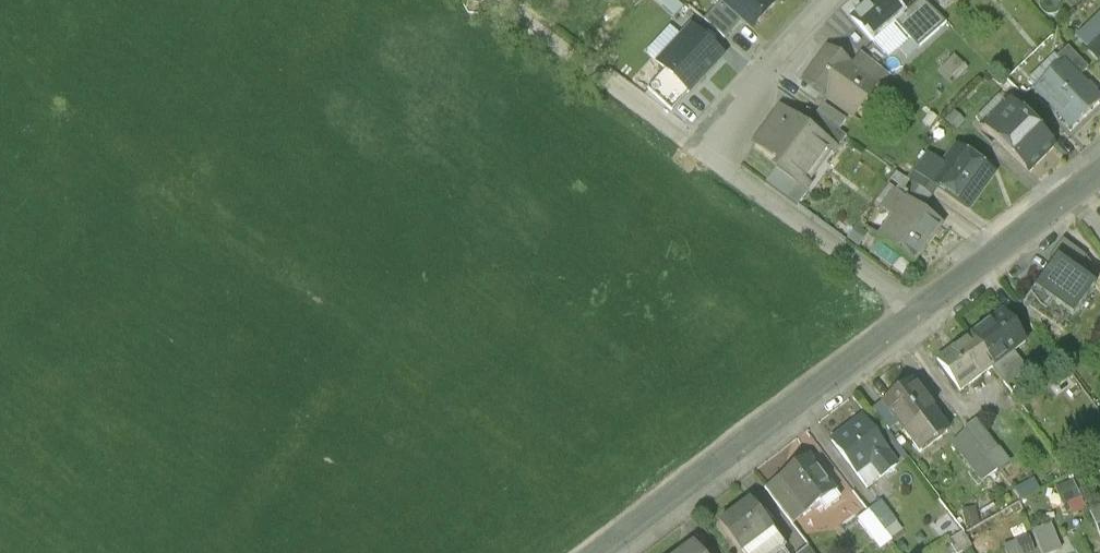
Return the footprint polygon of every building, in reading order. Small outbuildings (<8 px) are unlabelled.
[(770,0),(726,0),(722,4),(751,31),(775,5),(770,0)] [(896,24),(875,0),(852,20),(873,44),(896,24)] [(1089,51),(1099,62),(1099,41),(1089,51)] [(1089,70),(1068,49),(1056,61),(1063,68),(1064,66),(1079,80),(1089,70)] [(677,50),(654,82),(680,102),(704,69),(677,50)] [(877,85),(828,50),(804,83),(853,118),(877,85)] [(1064,66),(1063,68),(1037,92),(1072,129),(1099,103),(1079,80),(1064,66)] [(1037,113),(1016,93),(1007,102),(1028,123),(1037,113)] [(1028,123),(1007,102),(1005,104),(1008,107),(987,129),(984,126),(983,128),(1028,172),(1053,147),(1028,123)] [(828,147),(799,126),(800,125),(781,112),(755,147),(780,166),(776,172),(798,188),(828,147)] [(960,152),(948,169),(927,155),(915,172),(938,189),(966,208),(977,192),(975,191),(988,172),(960,152)] [(938,189),(915,172),(908,182),(931,199),(938,189)] [(908,182),(903,179),(895,189),(923,210),(931,199),(908,182)] [(923,210),(895,189),(880,210),(893,220),(879,239),(912,263),(941,224),(923,210)] [(1056,261),(1034,292),(1072,320),(1095,288),(1075,273),(1086,259),(1063,242),(1051,258),(1056,261)] [(1025,343),(1003,313),(970,337),(993,367),(1025,343)] [(993,367),(970,337),(938,361),(960,391),(993,367)] [(945,426),(912,381),(883,402),(921,453),(943,436),(939,430),(945,426)] [(889,451),(864,417),(833,441),(868,488),(897,466),(888,452),(889,451)] [(1015,468),(978,423),(953,443),(990,488),(1015,468)] [(835,491),(831,485),(811,458),(795,470),(794,469),(779,480),(804,513),(835,491)] [(1073,482),(1056,489),(1063,507),(1067,506),(1070,514),(1083,509),(1073,482)] [(880,498),(855,517),(879,547),(903,528),(880,498)] [(719,526),(740,552),(780,552),(786,548),(751,502),(719,526)] [(1091,516),(1099,538),(1099,513),(1091,516)] [(1042,552),(1061,552),(1051,530),(1035,537),(1042,552)] [(951,546),(956,552),(966,552),(971,550),(965,541),(963,538),(951,546)] [(682,552),(700,552),(694,544),(682,552)] [(811,545),(797,552),(816,552),(811,545)]
